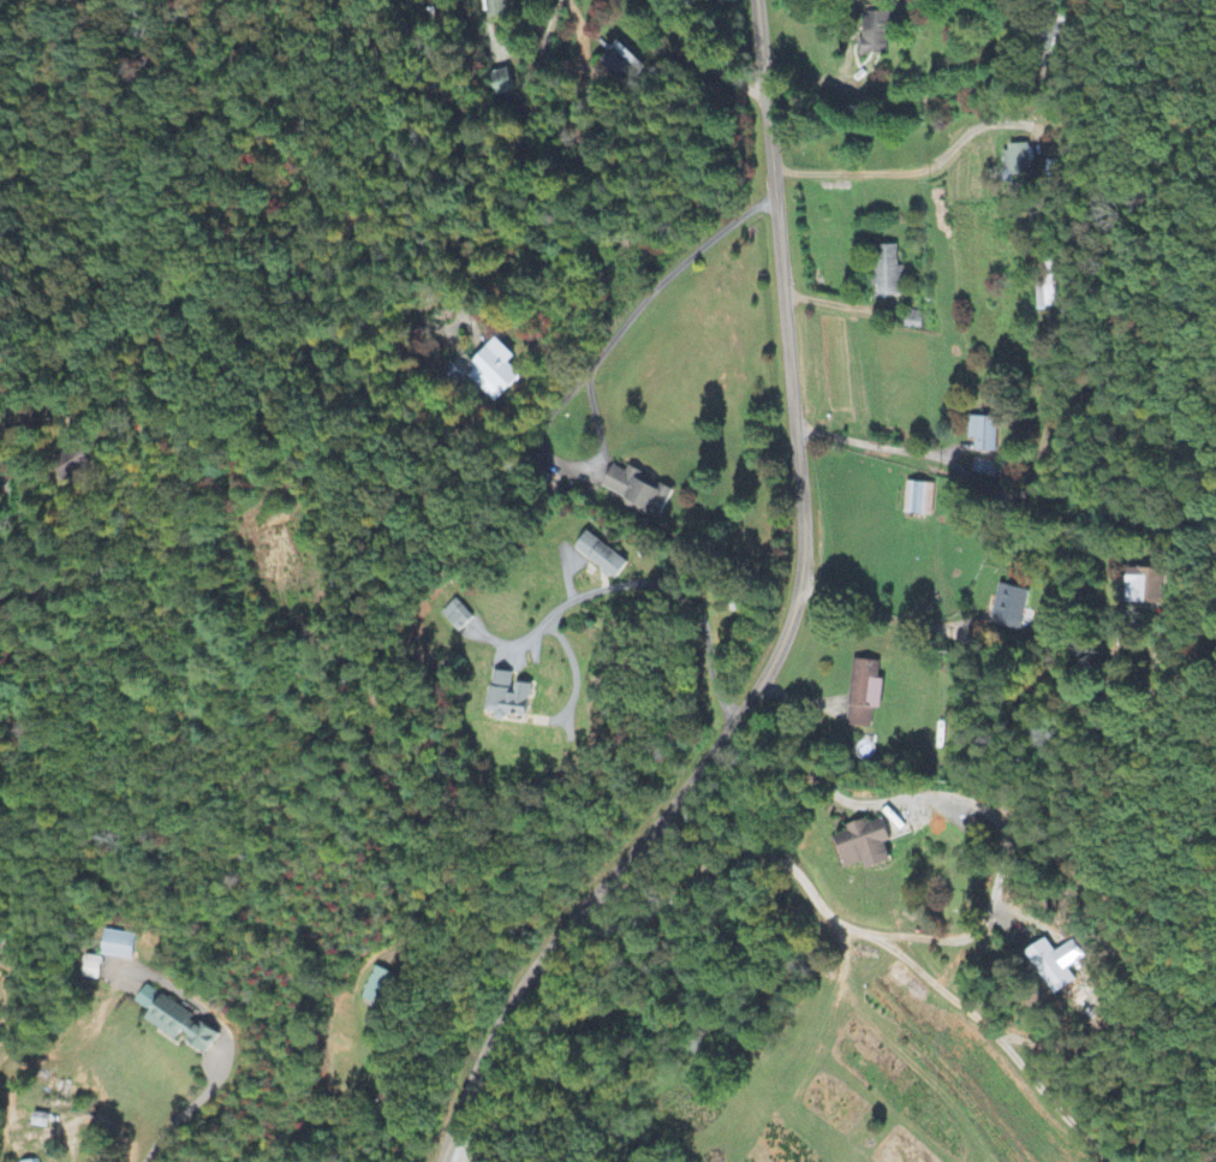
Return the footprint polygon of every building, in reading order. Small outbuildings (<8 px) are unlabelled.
[(485,20),(507,19),(506,0),(484,0),(485,20)] [(886,13),(862,13),(862,40),(858,40),(858,55),(886,56),(886,13)] [(647,69),(619,43),(599,64),(627,91),(647,69)] [(488,75),(493,98),(513,94),(508,70),(488,75)] [(1028,147),(1003,148),(1004,173),(1029,173),(1028,147)] [(901,268),(896,268),(896,247),(872,247),(872,288),(876,288),(877,298),(901,297),(901,268)] [(918,332),(922,315),(905,312),(902,328),(918,332)] [(515,358),(498,341),(464,374),(495,405),(522,378),(509,364),(515,358)] [(995,454),(996,419),(969,418),(969,441),(974,441),(974,453),(995,454)] [(63,483),(92,468),(81,445),(51,460),(63,483)] [(997,466),(974,461),(971,474),(994,479),(997,466)] [(673,490),(627,470),(626,472),(612,466),(601,491),(661,516),(673,490)] [(903,516),(931,517),(932,485),(904,484),(903,516)] [(615,581),(627,564),(586,533),(574,550),(615,581)] [(1161,606),(1162,571),(1129,570),(1128,588),(1137,588),(1136,605),(1161,606)] [(1020,632),(1025,591),(997,587),(992,628),(1020,632)] [(473,619),(455,601),(440,615),(458,634),(473,619)] [(880,711),(883,681),(877,680),(879,664),(853,661),(846,728),(871,730),(873,710),(880,711)] [(513,675),(491,673),(487,714),(497,715),(497,718),(527,721),(531,687),(512,685),(513,675)] [(891,865),(885,845),(891,843),(884,821),(868,826),(867,821),(845,828),(847,835),(837,839),(847,870),(866,864),(868,872),(891,865)] [(134,936),(103,933),(101,958),(132,961),(134,936)] [(1076,982),(1068,971),(1084,959),(1071,942),(1056,954),(1045,940),(1026,955),(1057,996),(1076,982)] [(97,982),(101,959),(85,957),(81,979),(97,982)] [(361,1001),(383,1010),(397,977),(375,968),(361,1001)] [(175,1043),(179,1037),(205,1055),(216,1038),(190,1020),(192,1017),(146,987),(134,1004),(150,1014),(145,1022),(175,1043)]
